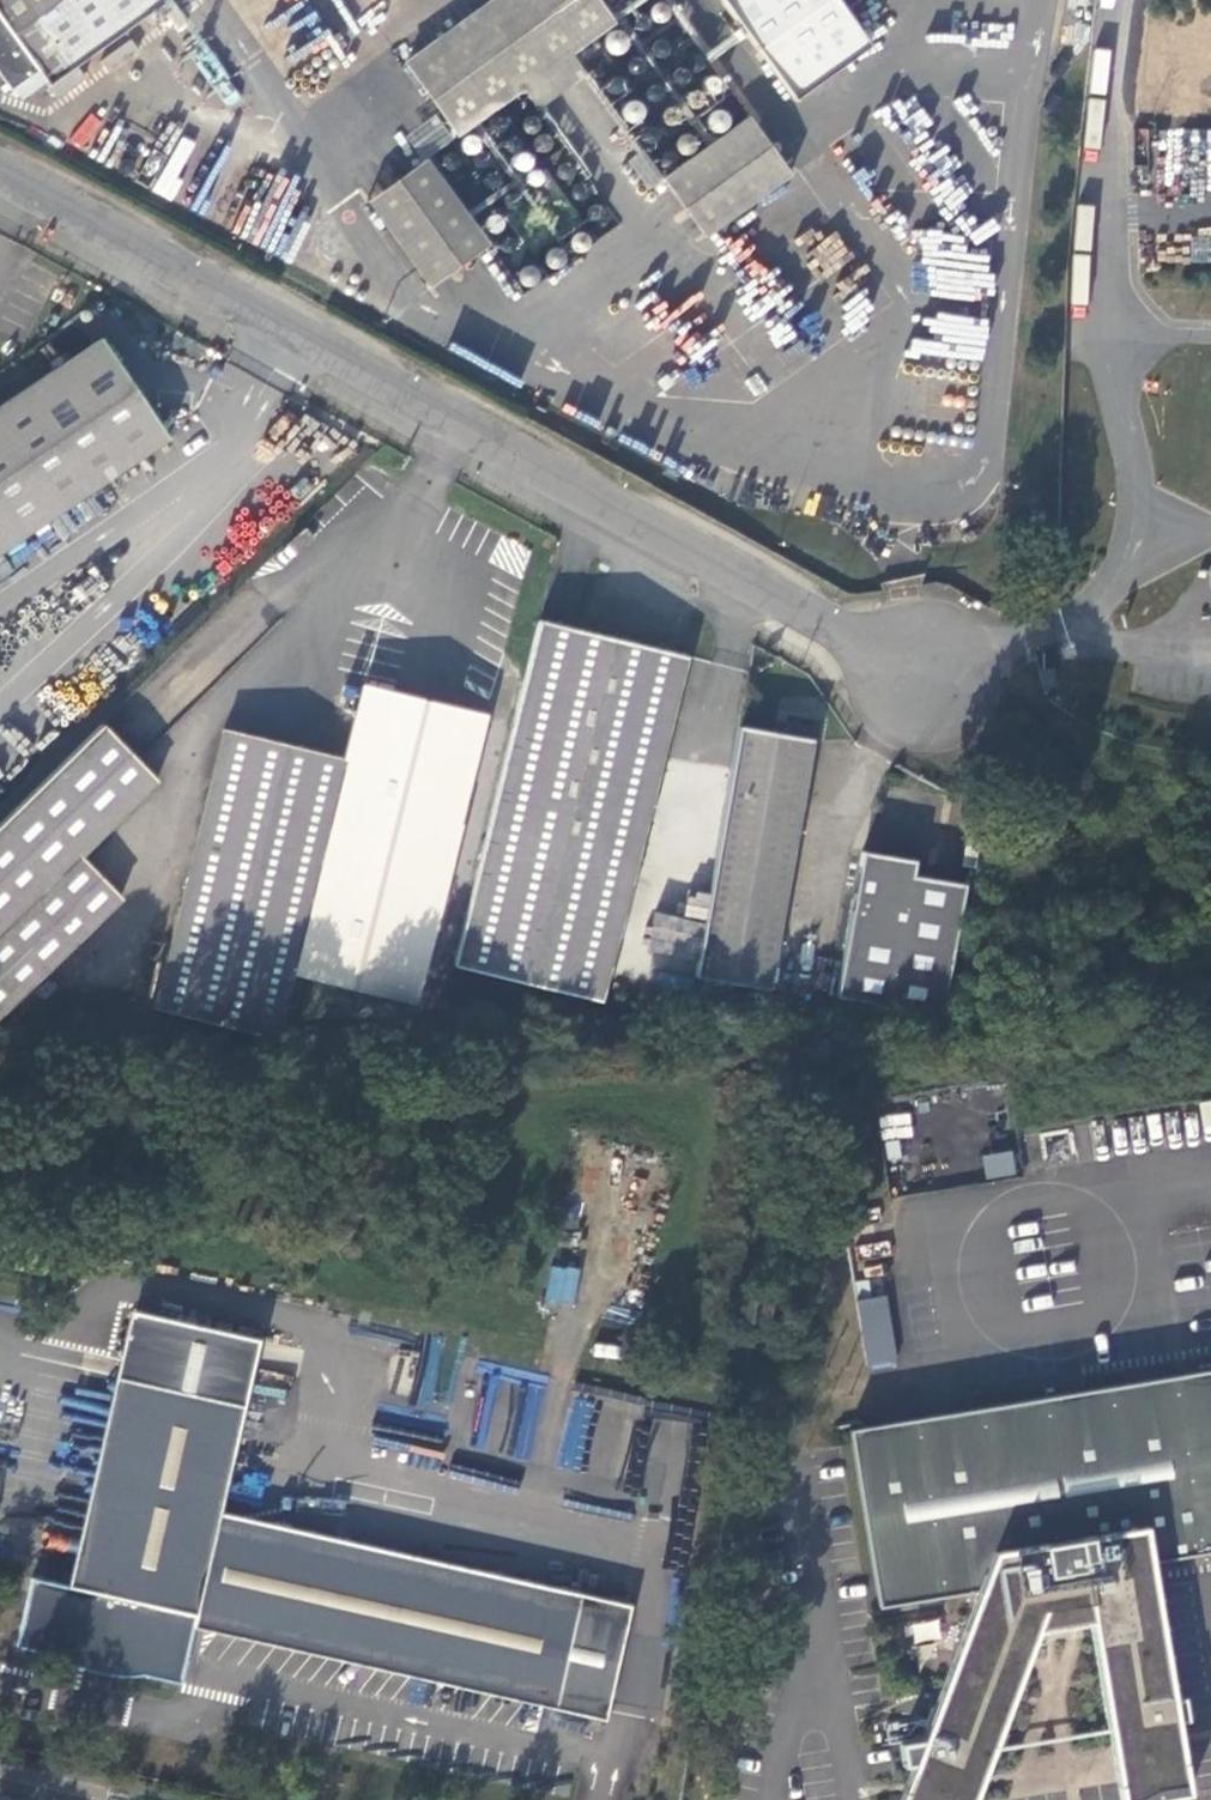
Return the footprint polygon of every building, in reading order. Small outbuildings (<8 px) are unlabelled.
[(10,93),(39,74),(51,89),(175,0),(0,0),(0,81),(10,93)] [(587,0),(485,0),(400,60),(451,133),(604,24),(587,0)] [(796,101),(873,46),(839,0),(724,0),(796,101)] [(660,176),(701,234),(788,173),(746,114),(660,176)] [(365,195),(427,282),(485,241),(424,154),(365,195)] [(170,438),(104,340),(0,410),(0,553),(170,438)] [(685,661),(539,624),(454,968),(601,1004),(685,661)] [(1042,686),(1045,689),(1057,686),(1053,667),(1039,670),(1042,686)] [(159,1013),(280,1043),(298,973),(417,1002),(484,725),(360,696),(343,763),(225,736),(159,1013)] [(104,724),(0,827),(0,1017),(122,897),(81,856),(160,779),(104,724)] [(777,737),(742,731),(697,982),(772,993),(819,733),(780,725),(777,737)] [(916,861),(863,852),(838,997),(944,1015),(967,885),(914,876),(916,861)] [(986,1180),(1016,1173),(1011,1149),(981,1156),(986,1180)] [(546,1301),(574,1304),(579,1268),(551,1265),(546,1301)] [(855,1301),(868,1369),(898,1363),(885,1295),(855,1301)] [(88,1590),(143,1307),(130,1303),(76,1587),(88,1590)] [(202,1628),(614,1720),(637,1611),(229,1512),(267,1340),(143,1307),(88,1590),(76,1587),(40,1579),(25,1647),(189,1684),(202,1628)] [(862,1433),(892,1608),(989,1590),(1004,1551),(1164,1530),(1171,1560),(1210,1554),(1210,1376),(1123,1390),(862,1433)] [(910,1799),(992,1799),(1063,1608),(1107,1604),(1134,1779),(1138,1799),(1179,1799),(1208,1796),(1171,1560),(1164,1530),(1004,1551),(989,1590),(910,1799)]
